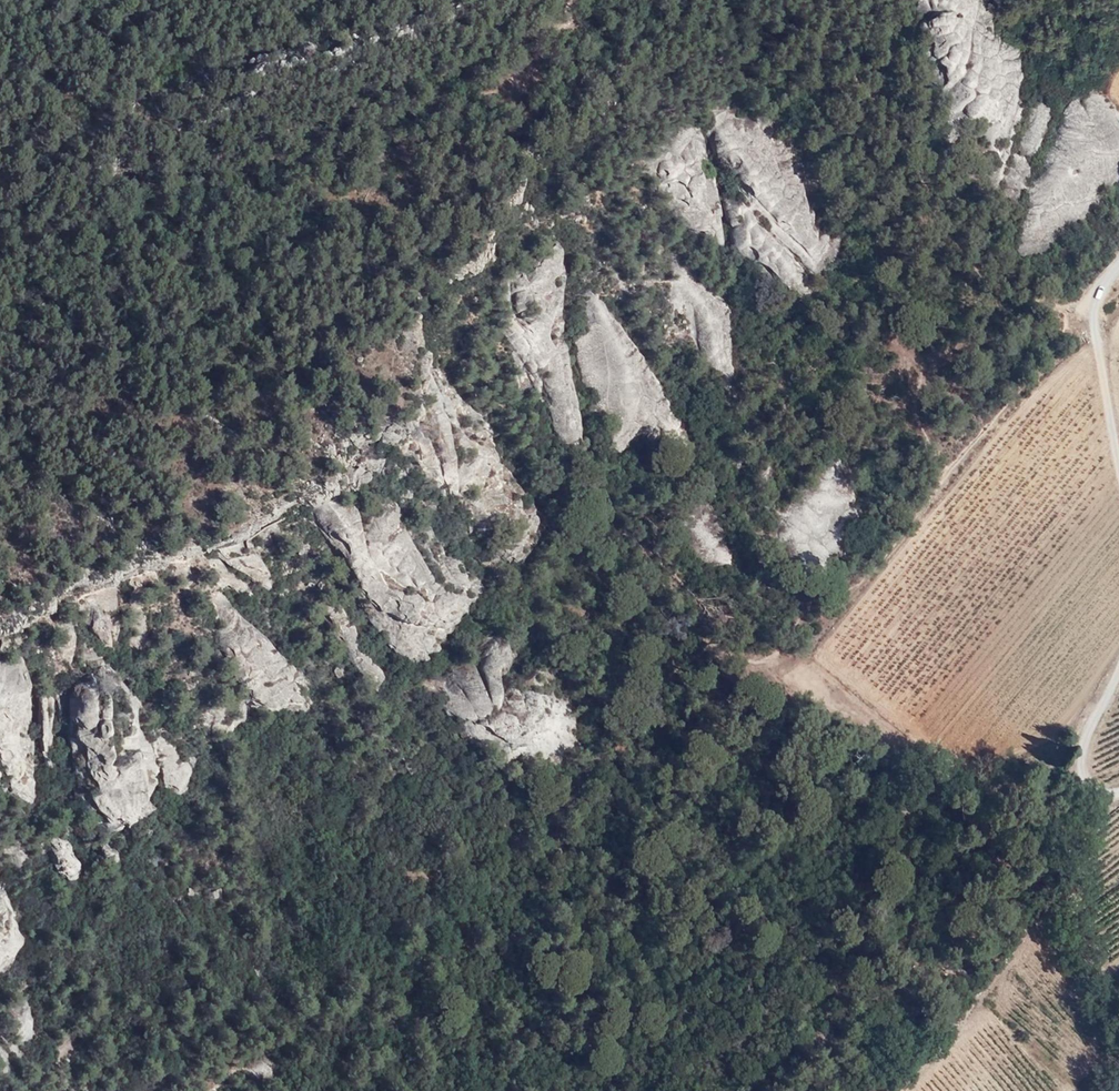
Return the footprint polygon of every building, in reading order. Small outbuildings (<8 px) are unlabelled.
[(734,235),(734,246),(745,246),(745,235),(734,235)]
